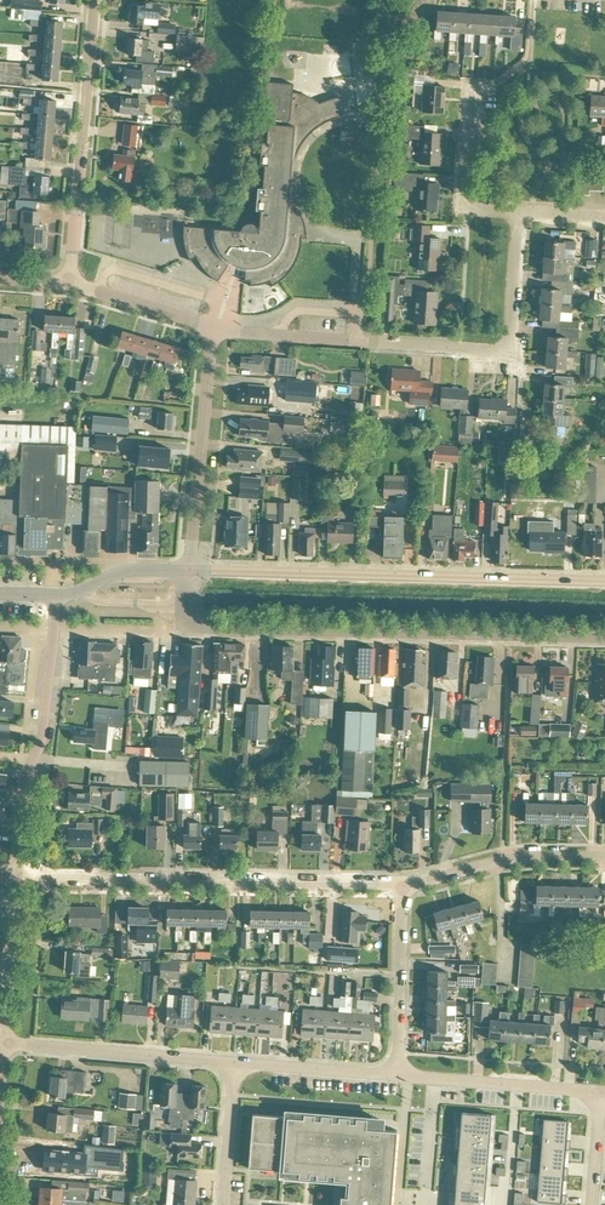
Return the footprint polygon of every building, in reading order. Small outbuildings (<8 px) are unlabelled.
[(22,9),(41,10),(42,2),(23,0),(22,9)] [(144,3),(144,6),(131,5),(129,23),(143,24),(143,18),(158,19),(160,4),(144,3)] [(452,32),(453,13),(437,11),(436,30),(434,30),(434,40),(440,40),(440,31),(450,32),(452,32)] [(452,32),(450,32),(449,41),(455,41),(456,32),(465,33),(467,33),(468,14),(453,13),(452,32)] [(467,33),(465,33),(463,55),(469,56),(471,33),(480,34),(482,34),(484,15),(468,14),(467,33)] [(482,34),(480,34),(479,52),(485,52),(486,35),(496,35),(497,35),(499,16),(484,15),(482,34)] [(495,44),(501,44),(502,36),(513,36),(512,50),(520,51),(521,30),(514,29),(514,17),(499,16),(497,35),(496,35),(495,44)] [(62,23),(47,21),(46,27),(45,37),(61,38),(62,23)] [(174,34),(175,25),(157,24),(157,33),(174,34)] [(195,52),(203,53),(204,38),(197,38),(197,37),(177,35),(175,51),(195,53),(195,52)] [(45,37),(45,42),(44,51),(60,53),(61,38),(45,37)] [(154,52),(147,52),(148,41),(141,40),(141,39),(128,38),(127,55),(137,56),(136,62),(153,63),(154,52)] [(44,51),(29,50),(28,55),(44,56),(43,65),(59,66),(60,53),(44,51)] [(456,77),(458,65),(449,63),(447,68),(446,75),(456,77)] [(173,77),(173,67),(156,66),(157,65),(143,64),(142,71),(141,84),(155,86),(155,75),(173,77)] [(59,66),(43,65),(42,80),(57,81),(59,66)] [(141,84),(142,71),(124,70),(123,83),(141,84)] [(191,71),(190,79),(200,80),(201,72),(191,71)] [(398,77),(398,84),(413,86),(414,78),(414,74),(398,72),(398,77)] [(258,227),(257,228),(256,226),(256,225),(254,223),(253,222),(251,221),(249,221),(247,221),(245,221),(243,222),(242,224),(241,225),(240,227),(240,229),(240,231),(184,226),(184,225),(183,225),(183,230),(183,235),(183,239),(184,244),(185,249),(186,253),(188,258),(190,262),(191,262),(190,260),(196,257),(198,261),(200,264),(202,268),(205,271),(208,274),(211,277),(215,280),(218,282),(219,282),(218,281),(230,262),(237,266),(245,268),(244,280),(243,280),(243,281),(250,281),(250,285),(249,285),(249,286),(252,286),(256,285),(259,285),(263,284),(266,283),(270,282),(271,285),(270,286),(271,287),(275,284),(279,282),(282,279),(286,276),(289,272),(292,268),(294,264),(296,260),(298,256),(299,251),(300,247),(301,242),(301,240),(301,238),(305,238),(305,239),(306,240),(306,235),(306,231),(305,227),(304,223),(303,219),(301,216),(299,212),(297,209),(294,206),(292,203),(295,201),(296,202),(295,197),(293,192),(292,187),(292,182),(291,177),(292,172),(292,167),(293,162),(295,157),(297,152),(299,148),(302,144),(305,139),(308,136),(311,132),(315,129),(319,126),(324,123),(328,121),(333,119),(338,118),(343,117),(343,116),(342,116),(338,98),(339,98),(339,97),(334,98),(329,100),(324,101),(319,103),(315,100),(311,98),(306,96),(302,94),(297,93),(292,92),(293,84),(266,82),(262,124),(267,125),(266,143),(261,143),(259,165),(264,166),(262,188),(257,188),(255,210),(260,211),(258,227)] [(421,111),(443,113),(445,87),(423,86),(421,111)] [(139,93),(138,100),(121,98),(119,113),(138,115),(137,122),(152,124),(153,116),(144,115),(145,104),(151,104),(151,106),(165,107),(166,96),(152,95),(152,94),(139,93)] [(591,96),(590,116),(602,117),(602,126),(604,126),(604,97),(591,96)] [(168,107),(188,109),(189,99),(170,97),(169,102),(168,107)] [(56,101),(40,100),(39,115),(54,117),(56,101)] [(37,129),(53,130),(54,117),(39,115),(38,121),(37,129)] [(121,146),(141,148),(143,126),(124,124),(121,146)] [(424,133),(424,127),(393,125),(392,139),(411,141),(412,139),(421,140),(419,164),(439,165),(442,134),(424,133)] [(37,129),(21,128),(20,134),(37,135),(36,143),(36,144),(52,145),(53,130),(37,129)] [(36,144),(36,143),(20,142),(19,148),(36,150),(35,158),(50,160),(52,145),(36,144)] [(132,170),(135,151),(123,149),(123,156),(114,154),(112,169),(120,170),(119,180),(131,182),(140,183),(142,172),(132,170)] [(401,173),(402,164),(392,163),(392,172),(401,173)] [(25,167),(11,166),(9,184),(20,185),(19,198),(32,199),(32,193),(47,195),(48,193),(50,193),(51,191),(52,187),(50,185),(48,185),(49,177),(34,176),(25,175),(25,167)] [(422,183),(423,175),(402,173),(401,186),(417,187),(416,209),(435,211),(436,195),(438,195),(438,184),(422,183)] [(147,193),(163,195),(164,188),(148,186),(147,193)] [(169,196),(180,198),(181,189),(170,187),(169,196)] [(26,247),(35,247),(34,250),(44,251),(45,238),(42,238),(42,227),(38,227),(39,212),(22,211),(21,226),(25,226),(25,236),(26,236),(26,247)] [(175,230),(177,220),(181,221),(183,215),(174,213),(170,229),(175,230)] [(393,235),(400,232),(396,223),(389,226),(393,235)] [(417,269),(438,270),(440,239),(428,238),(429,226),(413,225),(412,241),(418,241),(417,269)] [(597,258),(598,240),(586,239),(585,257),(597,258)] [(545,242),(543,257),(563,258),(563,256),(564,247),(575,248),(575,242),(564,241),(563,243),(545,242)] [(573,265),(574,257),(563,256),(563,258),(543,257),(542,272),(547,273),(547,280),(569,282),(569,274),(562,274),(563,265),(573,265)] [(586,260),(586,269),(595,269),(596,261),(586,260)] [(398,284),(399,277),(382,276),(380,303),(384,303),(383,321),(392,321),(394,305),(397,305),(398,295),(415,297),(413,323),(435,324),(437,293),(428,292),(428,281),(405,279),(405,285),(398,284)] [(552,281),(551,289),(541,289),(540,304),(560,305),(560,303),(561,294),(571,295),(572,283),(569,282),(547,280),(547,281),(552,281)] [(560,305),(540,304),(539,319),(544,320),(544,327),(579,329),(579,321),(563,320),(564,313),(570,313),(571,304),(560,303),(560,305)] [(59,332),(60,317),(45,316),(44,331),(53,332),(51,348),(58,348),(59,332)] [(75,318),(60,317),(59,332),(68,333),(67,349),(72,349),(75,318)] [(600,332),(601,318),(593,317),(592,331),(600,332)] [(0,318),(0,364),(15,365),(17,340),(19,320),(0,318)] [(579,329),(544,327),(556,328),(555,337),(547,337),(546,352),(566,353),(566,351),(567,342),(578,343),(579,329)] [(31,350),(39,351),(41,331),(33,331),(31,350)] [(132,351),(136,336),(122,332),(118,346),(132,351)] [(144,360),(146,355),(150,340),(136,336),(132,351),(138,352),(136,359),(139,359),(136,369),(141,371),(144,360)] [(74,356),(82,357),(83,340),(75,339),(74,356)] [(150,340),(146,355),(160,359),(164,344),(150,340)] [(179,348),(164,344),(160,359),(166,360),(164,366),(167,367),(164,378),(169,379),(179,348)] [(566,353),(546,352),(545,367),(565,369),(566,357),(576,358),(577,352),(566,351),(566,353)] [(586,354),(585,369),(594,370),(595,355),(586,354)] [(122,365),(127,367),(130,356),(125,355),(122,365)] [(86,372),(93,374),(98,358),(90,356),(86,372)] [(295,376),(296,359),(270,357),(270,358),(266,357),(255,356),(255,358),(241,357),(240,368),(253,369),(253,372),(264,373),(264,370),(269,370),(268,374),(295,376)] [(150,373),(155,375),(158,365),(153,363),(150,373)] [(42,369),(40,384),(51,384),(52,369),(42,369)] [(428,405),(429,395),(431,395),(432,382),(419,381),(419,371),(392,370),(391,389),(410,390),(409,404),(428,405)] [(93,374),(86,372),(83,381),(91,383),(93,374)] [(351,372),(350,384),(365,385),(365,373),(351,372)] [(554,376),(554,384),(544,384),(543,399),(563,401),(563,398),(563,389),(574,390),(575,378),(554,376)] [(82,382),(71,381),(69,390),(80,391),(82,382)] [(287,381),(286,400),(315,402),(316,383),(287,381)] [(268,389),(249,388),(248,390),(238,389),(237,402),(251,403),(250,405),(267,406),(268,389)] [(464,409),(466,409),(467,390),(441,388),(440,407),(460,408),(458,432),(471,433),(471,432),(472,416),(464,416),(464,409)] [(380,405),(380,395),(371,395),(370,405),(380,405)] [(563,401),(543,399),(542,415),(547,415),(546,425),(550,425),(549,435),(564,436),(565,426),(568,426),(569,416),(561,415),(562,404),(573,405),(573,399),(563,398),(563,401)] [(503,422),(514,423),(515,409),(506,409),(506,400),(495,399),(495,400),(479,399),(478,417),(504,419),(503,422)] [(159,412),(159,409),(140,407),(139,418),(158,420),(157,429),(171,430),(173,413),(159,412)] [(284,423),(283,431),(297,432),(303,432),(304,418),(284,416),(284,423)] [(92,417),(91,432),(95,432),(104,433),(129,436),(130,421),(106,418),(96,417),(92,417)] [(240,419),(239,436),(264,438),(264,441),(296,443),(297,432),(283,431),(284,423),(268,422),(268,421),(240,419)] [(516,423),(515,429),(514,442),(523,443),(524,424),(516,423)] [(21,461),(19,502),(17,548),(23,548),(45,549),(45,546),(63,546),(64,524),(65,518),(67,481),(72,481),(74,482),(76,427),(0,424),(0,461),(21,461)] [(471,440),(471,433),(458,432),(457,441),(471,442),(471,440)] [(471,433),(471,440),(479,441),(479,433),(471,432),(471,433)] [(78,434),(77,446),(88,447),(89,435),(78,434)] [(94,450),(104,451),(105,435),(95,435),(94,450)] [(458,447),(433,445),(432,461),(457,463),(458,447)] [(170,449),(139,446),(138,465),(168,468),(170,449)] [(500,448),(499,462),(509,463),(509,456),(512,456),(513,449),(500,448)] [(227,457),(226,466),(242,468),(242,470),(260,471),(262,452),(234,449),(233,457),(227,457)] [(293,462),(307,464),(308,451),(294,449),(293,462)] [(309,476),(310,466),(301,465),(300,475),(309,476)] [(88,466),(75,466),(74,482),(87,482),(88,466)] [(437,466),(437,476),(454,476),(454,466),(437,466)] [(582,466),(581,503),(595,503),(596,466),(582,466)] [(351,479),(360,479),(360,470),(351,470),(351,479)] [(240,476),(238,498),(257,500),(259,480),(261,480),(260,486),(264,486),(265,476),(256,475),(256,478),(240,476)] [(383,496),(404,496),(404,476),(392,476),(392,482),(383,482),(383,496)] [(279,477),(268,477),(267,486),(275,486),(275,484),(279,484),(279,477)] [(304,499),(305,478),(292,478),(292,499),(304,499)] [(135,484),(135,488),(134,514),(142,514),(142,526),(138,526),(138,552),(155,553),(156,543),(158,543),(159,481),(135,480),(135,484)] [(82,550),(100,550),(100,531),(100,529),(105,529),(107,507),(108,486),(76,484),(73,482),(74,482),(72,481),(67,481),(65,518),(64,524),(69,524),(69,518),(84,518),(84,522),(84,530),(83,530),(82,550)] [(108,486),(107,507),(105,529),(106,529),(105,551),(126,551),(127,529),(127,522),(125,520),(126,517),(134,517),(134,514),(135,488),(108,486)] [(349,512),(358,513),(358,497),(349,497),(349,512)] [(15,560),(15,555),(16,554),(16,548),(17,548),(19,502),(0,501),(0,559),(15,560)] [(476,501),(476,523),(484,524),(484,501),(476,501)] [(507,527),(498,526),(497,526),(499,503),(486,502),(483,535),(492,536),(491,546),(494,546),(493,561),(504,561),(504,546),(507,547),(507,527)] [(278,503),(278,516),(266,516),(266,523),(263,523),(263,531),(266,531),(265,553),(279,554),(280,528),(288,528),(289,503),(278,503)] [(567,535),(576,535),(576,510),(568,510),(567,515),(567,535)] [(352,524),(333,523),(333,515),(321,515),(321,532),(328,532),(328,541),(352,542),(352,524)] [(429,530),(428,536),(428,559),(446,559),(447,537),(451,537),(452,516),(432,515),(432,530),(429,530)] [(402,557),(401,557),(403,517),(368,516),(367,526),(380,527),(380,536),(384,538),(383,556),(383,558),(384,558),(384,557),(400,558),(402,558),(402,557)] [(248,517),(226,517),(225,546),(247,546),(248,517)] [(551,552),(564,553),(564,532),(553,532),(553,522),(545,522),(545,532),(530,532),(529,550),(551,551),(551,552)] [(584,530),(583,555),(601,556),(602,531),(594,531),(595,523),(584,523),(584,530)] [(305,528),(305,533),(299,532),(298,550),(301,550),(301,555),(312,555),(312,542),(315,542),(315,533),(315,528),(305,528)] [(474,557),(475,542),(467,541),(467,540),(463,540),(463,529),(454,528),(453,540),(452,559),(452,560),(463,560),(463,557),(474,557)] [(1,637),(1,644),(0,644),(0,693),(7,694),(8,684),(23,685),(26,650),(19,649),(20,638),(1,637)] [(80,664),(81,664),(80,677),(98,678),(98,680),(115,681),(117,644),(95,643),(95,642),(81,642),(80,664)] [(135,642),(134,666),(133,677),(150,679),(151,668),(153,643),(135,642)] [(170,655),(168,675),(179,676),(176,715),(196,716),(202,645),(182,643),(181,656),(170,655)] [(230,673),(232,644),(214,643),(213,673),(230,673)] [(230,673),(230,682),(237,682),(237,665),(244,665),(244,644),(232,644),(230,673)] [(272,646),(272,669),(282,670),(282,679),(292,680),(291,704),(297,704),(297,712),(300,712),(301,704),(302,704),(302,697),(304,670),(293,670),(293,647),(272,646)] [(311,659),(310,684),(333,686),(334,665),(333,665),(334,660),(335,660),(335,647),(319,646),(319,659),(315,659),(311,659)] [(355,648),(354,675),(373,676),(374,649),(355,648)] [(378,677),(394,677),(395,660),(394,660),(395,649),(383,649),(382,655),(379,655),(378,677)] [(404,687),(424,688),(425,664),(421,664),(422,650),(405,650),(404,687)] [(455,663),(456,652),(438,651),(437,678),(456,679),(457,663),(455,663)] [(478,657),(476,684),(470,683),(469,697),(488,699),(489,685),(493,685),(494,673),(493,673),(494,658),(478,657)] [(604,702),(604,664),(599,664),(598,681),(596,680),(595,702),(604,702)] [(516,666),(516,678),(514,678),(513,692),(531,692),(532,680),(533,680),(534,666),(516,666)] [(550,667),(549,686),(545,686),(545,696),(566,697),(567,682),(567,667),(550,667)] [(206,678),(203,709),(210,710),(212,678),(206,678)] [(373,696),(373,684),(365,684),(365,696),(373,696)] [(112,686),(104,685),(103,694),(111,695),(112,686)] [(233,703),(245,704),(246,688),(234,687),(233,703)] [(142,713),(154,714),(156,691),(145,689),(142,713)] [(396,705),(408,706),(409,690),(397,689),(396,705)] [(433,718),(446,719),(447,692),(434,691),(433,718)] [(333,699),(302,697),(301,716),(332,718),(333,699)] [(12,716),(13,702),(0,701),(0,715),(12,716)] [(531,702),(530,713),(539,714),(540,703),(531,702)] [(247,704),(245,738),(244,738),(242,770),(247,770),(249,738),(257,739),(257,742),(267,742),(267,739),(269,705),(247,704)] [(476,738),(477,728),(479,705),(463,704),(461,727),(462,727),(461,737),(476,738)] [(378,733),(379,733),(378,740),(390,740),(392,709),(379,708),(378,733)] [(396,709),(395,730),(410,730),(411,710),(396,709)] [(345,711),(342,790),(337,790),(337,796),(358,797),(358,796),(372,797),(374,750),(375,712),(367,712),(345,711)] [(93,722),(93,730),(75,728),(74,742),(93,743),(92,749),(112,751),(113,728),(121,728),(122,718),(108,717),(107,724),(93,722)] [(582,737),(587,725),(577,721),(572,733),(582,737)] [(549,737),(569,737),(570,724),(549,724),(549,737)] [(520,726),(520,736),(536,736),(536,726),(520,726)] [(317,739),(331,739),(331,727),(318,727),(317,739)] [(10,732),(0,731),(0,745),(9,746),(10,732)] [(182,758),(184,737),(156,735),(154,756),(182,758)] [(501,738),(493,738),(493,746),(501,746),(501,738)] [(139,755),(150,756),(150,748),(139,747),(139,755)] [(139,785),(189,786),(189,761),(140,761),(139,785)] [(467,771),(477,771),(476,763),(467,763),(467,771)] [(495,770),(478,775),(480,780),(497,775),(495,770)] [(298,776),(291,782),(296,788),(303,782),(298,776)] [(491,784),(450,783),(450,802),(480,802),(480,809),(487,809),(487,802),(490,802),(491,784)] [(588,795),(596,796),(596,783),(588,783),(588,795)] [(90,786),(90,794),(69,792),(68,809),(88,811),(89,805),(101,805),(101,799),(106,799),(105,810),(116,811),(117,788),(90,786)] [(431,797),(431,788),(417,788),(417,796),(431,797)] [(240,791),(240,799),(248,800),(249,792),(240,791)] [(194,792),(179,792),(179,808),(194,808),(194,792)] [(538,804),(528,803),(528,793),(523,792),(523,804),(525,804),(524,822),(540,822),(540,804),(538,804)] [(154,817),(154,825),(147,825),(147,847),(165,848),(165,819),(173,819),(173,794),(159,793),(158,817),(154,817)] [(553,804),(543,804),(544,793),(538,793),(538,804),(540,804),(540,822),(556,823),(556,804),(553,804)] [(553,793),(553,804),(556,804),(556,823),(571,823),(571,804),(568,804),(559,804),(559,793),(553,793)] [(587,805),(574,805),(574,794),(569,794),(568,804),(571,804),(571,823),(586,824),(587,805)] [(358,797),(337,796),(336,814),(356,816),(358,797)] [(322,804),(321,822),(334,823),(335,805),(322,804)] [(272,811),(272,831),(257,831),(257,849),(277,849),(277,836),(287,836),(287,811),(280,811),(280,806),(273,806),(273,811),(272,811)] [(213,826),(223,826),(223,807),(213,807),(213,826)] [(480,809),(471,809),(471,833),(489,833),(490,809),(487,809),(480,809)] [(412,829),(419,829),(419,828),(430,828),(430,810),(419,810),(419,817),(412,817),(412,829)] [(178,826),(186,826),(186,813),(178,813),(178,826)] [(93,834),(103,834),(103,819),(93,819),(93,834)] [(117,819),(116,828),(126,829),(126,820),(117,819)] [(369,822),(350,821),(346,820),(345,835),(349,836),(348,849),(366,851),(367,839),(368,839),(369,822)] [(301,850),(320,850),(320,835),(311,835),(311,830),(317,830),(317,821),(302,821),(302,834),(301,850)] [(184,834),(183,848),(200,848),(201,822),(186,822),(186,827),(185,827),(185,834),(184,834)] [(77,823),(77,829),(68,829),(68,846),(91,847),(92,823),(77,823)] [(219,848),(236,849),(237,835),(232,835),(232,829),(221,829),(221,835),(220,835),(219,848)] [(419,829),(412,829),(404,829),(404,852),(419,852),(419,829)] [(533,904),(533,905),(533,915),(538,915),(539,904),(548,905),(551,905),(551,886),(536,886),(536,904),(533,904)] [(551,905),(548,905),(548,916),(554,916),(554,905),(564,905),(566,905),(567,886),(551,886),(551,905)] [(566,905),(564,905),(563,916),(569,916),(569,905),(579,905),(581,905),(582,887),(567,886),(566,905)] [(581,905),(579,905),(579,916),(584,916),(584,906),(598,906),(598,887),(582,887),(581,905)] [(466,923),(465,923),(468,934),(473,932),(470,922),(483,919),(478,901),(462,905),(466,923)] [(533,915),(533,905),(521,904),(520,919),(533,920),(533,915)] [(462,905),(447,909),(452,927),(450,927),(453,938),(458,936),(456,926),(465,923),(466,923),(462,905)] [(97,933),(107,933),(107,918),(100,918),(100,908),(69,908),(69,926),(97,927),(97,933)] [(149,909),(128,908),(128,931),(137,931),(137,943),(156,944),(156,935),(156,922),(148,922),(149,909)] [(181,925),(182,910),(167,909),(167,925),(175,925),(175,941),(182,941),(182,925),(181,925)] [(452,927),(447,909),(433,913),(438,930),(435,931),(438,942),(444,940),(441,930),(450,927),(452,927)] [(196,910),(182,910),(181,925),(182,925),(189,926),(189,931),(190,931),(190,942),(196,942),(196,926),(196,910)] [(211,910),(196,910),(196,926),(204,926),(204,942),(211,942),(211,926),(211,910)] [(226,911),(211,910),(211,926),(217,926),(217,932),(219,932),(219,942),(225,942),(225,926),(226,926),(226,911)] [(265,927),(265,911),(250,911),(250,927),(257,927),(257,932),(258,933),(258,943),(264,943),(264,927),(265,927)] [(280,912),(265,911),(265,927),(280,927),(280,912)] [(366,917),(358,916),(358,912),(343,911),(341,940),(359,942),(360,930),(365,931),(366,917)] [(294,927),(294,912),(280,912),(280,927),(294,927)] [(294,912),(294,927),(301,928),(300,933),(302,933),(302,944),(309,944),(309,949),(314,949),(314,953),(322,954),(322,934),(309,933),(309,912),(294,912)] [(226,943),(235,943),(235,932),(234,932),(234,924),(228,924),(228,932),(226,932),(226,943)] [(240,948),(250,948),(250,932),(241,931),(240,948)] [(115,958),(128,958),(128,935),(115,935),(115,958)] [(521,944),(520,951),(534,952),(535,945),(521,944)] [(444,945),(428,946),(428,954),(431,953),(444,953),(444,945)] [(359,948),(327,946),(326,961),(358,963),(359,948)] [(91,956),(112,957),(113,949),(109,949),(109,948),(92,948),(91,956)] [(79,963),(89,964),(90,954),(80,953),(80,952),(66,951),(65,971),(76,972),(78,972),(79,963)] [(534,952),(520,951),(519,958),(534,959),(534,952)] [(188,960),(188,962),(195,962),(195,958),(210,959),(210,953),(196,952),(196,953),(189,952),(189,953),(165,952),(165,959),(188,960)] [(519,958),(519,965),(533,966),(534,959),(519,958)] [(169,979),(178,980),(179,961),(161,959),(160,976),(169,977),(169,979)] [(139,961),(139,971),(149,971),(149,961),(139,961)] [(482,969),(496,971),(497,964),(482,962),(482,969)] [(88,977),(89,964),(79,963),(78,972),(76,972),(76,976),(88,977)] [(464,973),(478,973),(478,964),(465,964),(464,973)] [(519,965),(518,972),(533,974),(533,966),(519,965)] [(482,969),(481,976),(496,978),(496,971),(482,969)] [(147,1002),(155,1002),(157,971),(152,971),(152,975),(149,975),(147,1002)] [(427,971),(427,986),(446,987),(446,991),(452,991),(455,991),(456,981),(446,981),(447,971),(427,971)] [(533,974),(518,972),(518,979),(532,981),(533,974)] [(457,976),(457,987),(474,987),(474,988),(480,988),(481,978),(475,978),(475,977),(457,976)] [(496,978),(481,976),(481,983),(495,985),(496,978)] [(532,981),(518,979),(517,986),(524,987),(532,988),(532,981)] [(350,982),(340,981),(339,996),(349,996),(350,982)] [(352,983),(351,997),(360,998),(361,983),(352,983)] [(446,987),(427,986),(427,1001),(446,1002),(446,1006),(455,1006),(455,1000),(452,1000),(452,991),(446,991),(446,987)] [(534,988),(532,988),(524,987),(523,1000),(533,996),(534,988)] [(364,992),(363,1000),(364,1000),(369,1000),(377,1001),(377,993),(364,992)] [(178,994),(177,1008),(167,1008),(166,1026),(193,1028),(195,995),(178,994)] [(236,1007),(234,1034),(245,1035),(247,1008),(248,1003),(248,995),(243,994),(242,1003),(241,1003),(241,1008),(236,1007)] [(61,1017),(88,1019),(90,999),(80,998),(80,1001),(62,1000),(61,1017)] [(573,998),(572,1013),(571,1013),(570,1025),(579,1026),(580,1014),(584,1014),(585,1007),(593,1008),(593,999),(573,998)] [(101,999),(90,999),(88,1019),(99,1020),(100,1004),(101,999)] [(101,999),(100,1004),(99,1020),(108,1021),(109,1000),(101,999)] [(427,1001),(426,1016),(445,1017),(445,1021),(455,1021),(455,1015),(446,1015),(446,1006),(446,1002),(427,1001)] [(488,1002),(475,1001),(473,1026),(486,1027),(488,1002)] [(554,1013),(563,1014),(564,1001),(555,1001),(554,1013)] [(462,1003),(461,1013),(469,1013),(469,1003),(462,1003)] [(122,1022),(146,1024),(148,1007),(123,1005),(122,1022)] [(212,1006),(210,1032),(222,1033),(224,1006),(218,1006),(212,1006)] [(224,1006),(222,1033),(234,1034),(236,1007),(224,1006)] [(595,1019),(598,1019),(604,1020),(604,1007),(596,1006),(595,1019)] [(247,1008),(245,1035),(257,1036),(259,1009),(247,1008)] [(259,1009),(257,1036),(269,1037),(271,1010),(259,1009)] [(303,1009),(301,1035),(313,1036),(315,1010),(303,1009)] [(271,1010),(269,1037),(281,1037),(283,1011),(271,1010)] [(315,1010),(313,1036),(325,1037),(327,1010),(322,1010),(315,1010)] [(327,1010),(325,1037),(337,1038),(339,1011),(332,1011),(327,1010)] [(339,1011),(337,1038),(348,1039),(351,1012),(345,1012),(339,1011)] [(503,1040),(505,1021),(508,1021),(509,1012),(500,1011),(499,1021),(489,1020),(488,1039),(503,1040)] [(351,1012),(348,1039),(360,1040),(363,1013),(351,1012)] [(363,1013),(360,1040),(372,1041),(374,1014),(369,1014),(363,1013)] [(518,1022),(508,1021),(505,1021),(503,1040),(518,1042),(520,1022),(523,1023),(524,1013),(519,1013),(518,1022)] [(520,1022),(518,1042),(533,1043),(535,1023),(538,1024),(539,1015),(533,1014),(533,1023),(523,1023),(520,1022)] [(535,1023),(533,1043),(549,1044),(550,1025),(553,1025),(554,1016),(544,1015),(543,1024),(538,1024),(535,1023)] [(445,1017),(426,1016),(426,1032),(430,1032),(430,1040),(444,1041),(444,1043),(454,1043),(455,1021),(445,1021),(445,1017)] [(557,1025),(567,1026),(567,1018),(558,1017),(557,1025)] [(579,1027),(579,1026),(578,1041),(587,1042),(587,1047),(602,1048),(603,1029),(604,1029),(604,1020),(598,1019),(598,1029),(579,1027)] [(87,1072),(66,1070),(66,1078),(52,1076),(50,1096),(65,1097),(65,1091),(85,1093),(87,1072)] [(181,1116),(183,1100),(176,1100),(177,1084),(162,1083),(160,1105),(170,1106),(169,1122),(171,1122),(170,1127),(180,1128),(181,1119),(181,1116)] [(190,1101),(183,1100),(181,1116),(181,1119),(182,1119),(181,1133),(187,1133),(188,1119),(193,1120),(194,1108),(204,1109),(206,1086),(191,1085),(190,1101)] [(119,1093),(118,1108),(142,1110),(143,1095),(119,1093)] [(49,1113),(47,1130),(64,1132),(72,1132),(73,1119),(93,1121),(93,1120),(101,1121),(101,1120),(106,1120),(107,1112),(102,1112),(102,1111),(94,1111),(95,1110),(74,1108),(74,1115),(66,1114),(58,1113),(49,1113)] [(252,1114),(248,1168),(290,1171),(289,1176),(348,1181),(346,1197),(340,1196),(339,1204),(390,1204),(396,1130),(379,1129),(379,1119),(295,1112),(294,1117),(252,1114)] [(145,1129),(154,1129),(155,1115),(146,1114),(145,1129)] [(459,1139),(489,1142),(491,1117),(461,1114),(459,1139)] [(545,1119),(542,1147),(543,1147),(567,1149),(571,1149),(572,1140),(568,1140),(569,1121),(545,1119)] [(102,1143),(114,1144),(115,1126),(103,1125),(102,1143)] [(185,1134),(170,1133),(161,1132),(159,1146),(178,1147),(177,1156),(200,1158),(201,1143),(184,1142),(185,1134)] [(507,1142),(507,1134),(499,1134),(498,1142),(501,1142),(507,1142)] [(92,1144),(99,1145),(100,1137),(93,1136),(92,1144)] [(459,1139),(457,1163),(487,1166),(489,1142),(459,1139)] [(44,1169),(44,1170),(69,1172),(69,1174),(70,1174),(70,1171),(83,1173),(84,1165),(94,1166),(121,1169),(122,1163),(124,1164),(124,1162),(122,1162),(123,1149),(84,1144),(84,1146),(86,1146),(85,1154),(83,1153),(69,1152),(69,1151),(68,1151),(67,1151),(66,1151),(63,1151),(63,1150),(62,1150),(62,1152),(45,1150),(44,1169)] [(543,1147),(540,1174),(565,1176),(569,1177),(570,1167),(566,1166),(567,1149),(543,1147)] [(141,1157),(143,1164),(152,1162),(150,1154),(141,1157)] [(525,1173),(526,1161),(517,1161),(516,1172),(525,1173)] [(457,1163),(456,1182),(485,1185),(487,1166),(457,1163)] [(156,1179),(156,1166),(144,1166),(144,1178),(156,1179)] [(504,1176),(505,1168),(496,1167),(496,1175),(504,1176)] [(196,1180),(182,1179),(183,1170),(168,1169),(167,1178),(176,1179),(174,1204),(194,1204),(196,1180)] [(540,1174),(538,1202),(567,1204),(567,1195),(563,1194),(565,1176),(540,1174)] [(60,1199),(75,1201),(86,1202),(86,1193),(89,1194),(89,1183),(68,1182),(67,1189),(51,1188),(41,1187),(40,1198),(60,1199)] [(490,1185),(485,1185),(456,1182),(455,1192),(450,1191),(449,1204),(488,1204),(490,1185)] [(112,1199),(122,1200),(122,1189),(112,1189),(112,1199)] [(522,1204),(523,1193),(514,1193),(513,1204),(519,1204),(522,1204)]
